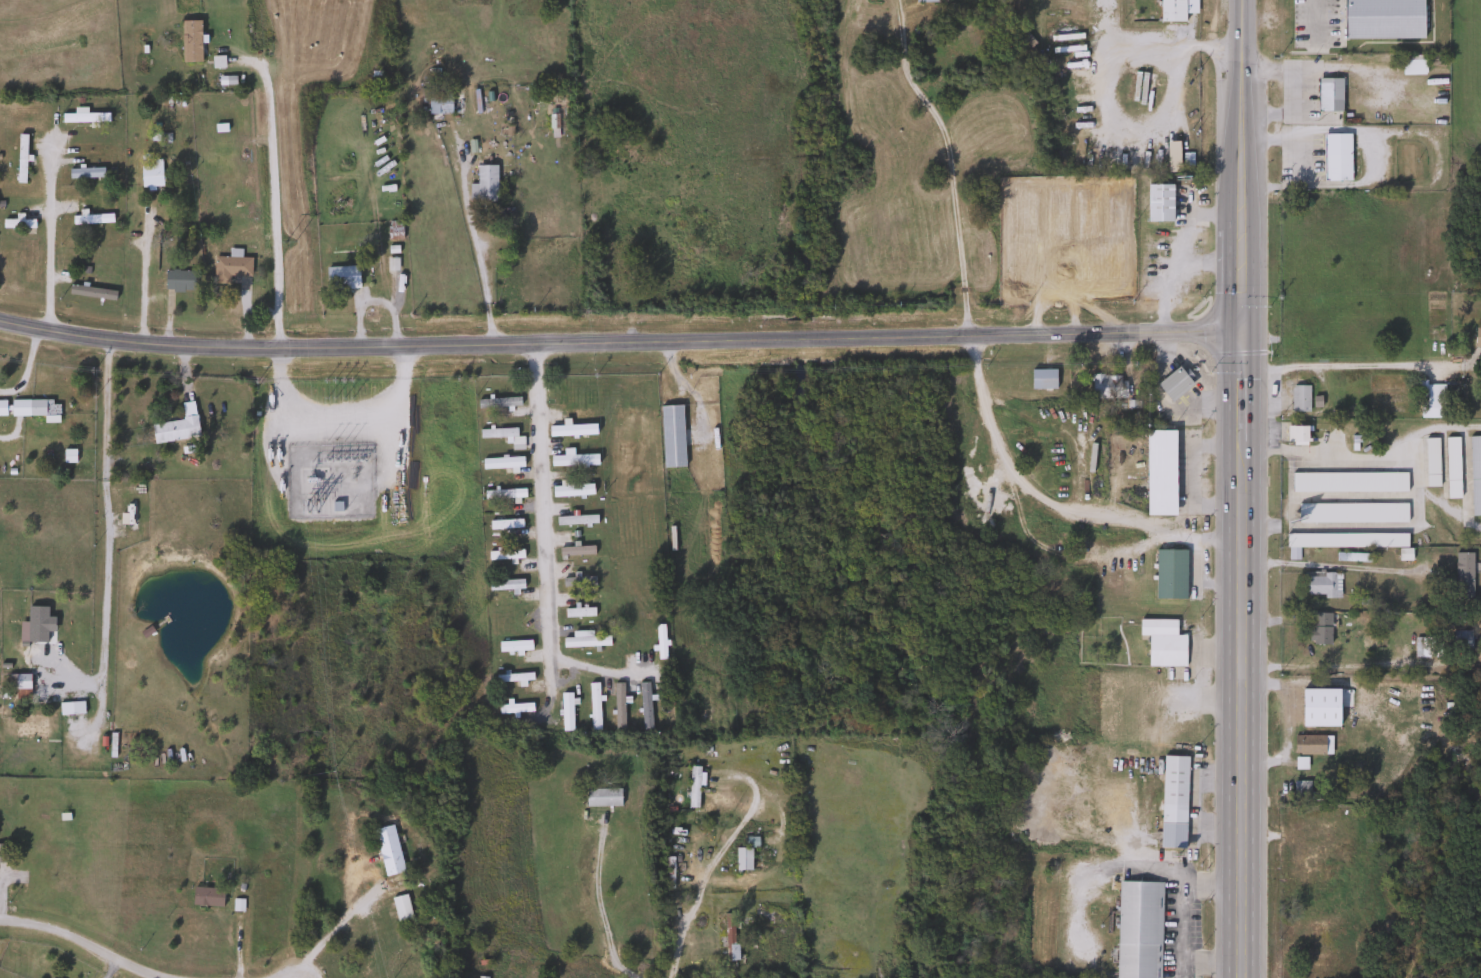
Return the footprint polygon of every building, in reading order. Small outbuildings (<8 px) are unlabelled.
[(1157,21),(1157,0),(1182,0),(1182,21),(1157,21)] [(1319,8),(1319,0),(1337,0),(1337,1),(1328,1),(1328,8),(1319,8)] [(198,31),(198,63),(180,63),(180,31),(198,31)] [(1423,60),(1422,74),(1399,74),(1400,60),(1423,60)] [(1340,78),(1339,111),(1315,111),(1315,78),(1340,78)] [(448,89),(448,113),(426,113),(426,89),(448,89)] [(83,108),(83,113),(106,113),(106,123),(59,123),(59,113),(70,113),(70,108),(83,108)] [(1349,180),(1321,180),(1321,134),(1349,134),(1349,180)] [(23,135),(23,182),(15,182),(15,135),(23,135)] [(159,187),(138,187),(138,164),(159,164),(159,187)] [(494,165),(494,201),(467,201),(467,184),(474,184),(474,165),(494,165)] [(1146,222),(1146,185),(1170,185),(1170,222),(1146,222)] [(70,214),(109,214),(109,224),(70,224),(70,214)] [(31,228),(0,228),(0,220),(31,220),(31,228)] [(235,277),(235,284),(211,283),(211,256),(248,257),(248,277),(235,277)] [(356,289),(324,289),(324,267),(356,266),(356,289)] [(161,290),(161,270),(191,270),(191,290),(161,290)] [(1472,328),(1480,328),(1480,349),(1473,349),(1472,328)] [(1155,385),(1165,376),(1176,367),(1191,385),(1179,395),(1169,402),(1155,385)] [(1053,370),(1053,389),(1028,389),(1028,370),(1053,370)] [(1089,399),(1089,375),(1124,375),(1124,399),(1089,399)] [(1307,385),(1307,413),(1289,413),(1289,385),(1307,385)] [(1417,417),(1417,385),(1442,385),(1442,417),(1417,417)] [(478,398),(518,398),(518,407),(478,407),(478,398)] [(56,416),(0,416),(0,400),(56,401),(56,416)] [(658,406),(680,405),(682,467),(660,467),(658,406)] [(149,423),(194,418),(196,439),(151,443),(149,423)] [(593,435),(547,435),(547,425),(593,425),(593,435)] [(1306,442),(1285,442),(1285,427),(1306,427),(1306,442)] [(520,449),(509,449),(509,439),(478,439),(478,429),(520,429),(520,449)] [(1173,431),(1173,515),(1145,515),(1145,431),(1173,431)] [(1457,437),(1457,499),(1444,499),(1444,437),(1457,437)] [(1468,437),(1480,437),(1480,515),(1469,515),(1468,437)] [(1423,487),(1423,438),(1436,438),(1436,487),(1423,487)] [(548,455),(595,455),(595,465),(548,465),(548,455)] [(521,468),(480,468),(480,459),(521,459),(521,468)] [(1404,473),(1404,493),(1289,493),(1289,473),(1404,473)] [(591,496),(548,496),(548,485),(591,485),(591,496)] [(523,498),(481,500),(481,491),(523,489),(523,498)] [(339,509),(329,509),(329,501),(339,501),(339,509)] [(1405,523),(1304,523),(1304,504),(1405,504),(1405,523)] [(594,515),(594,525),(553,525),(553,515),(594,515)] [(487,521),(519,521),(519,529),(487,529),(487,521)] [(1405,550),(1368,549),(1368,562),(1284,561),(1284,533),(1405,534),(1405,550)] [(591,555),(557,555),(557,547),(591,547),(591,555)] [(520,560),(485,560),(485,551),(520,551),(520,560)] [(1153,600),(1153,551),(1184,551),(1184,600),(1153,600)] [(1470,600),(1453,600),(1453,553),(1470,553),(1470,600)] [(1338,573),(1338,597),(1302,597),(1302,573),(1338,573)] [(592,577),(592,586),(560,586),(560,577),(592,577)] [(520,590),(486,590),(486,581),(520,581),(520,590)] [(561,608),(591,608),(591,616),(561,616),(561,608)] [(1329,614),(1329,646),(1308,646),(1308,614),(1329,614)] [(1146,666),(1146,636),(1137,636),(1138,620),(1173,621),(1173,636),(1183,636),(1182,667),(1146,666)] [(663,659),(655,660),(653,625),(661,625),(663,659)] [(589,636),(607,636),(607,647),(561,647),(561,638),(569,638),(569,632),(589,632),(589,636)] [(1452,654),(1452,632),(1469,632),(1469,654),(1452,654)] [(1412,657),(1412,638),(1436,638),(1436,657),(1412,657)] [(529,650),(496,650),(496,642),(529,642),(529,650)] [(530,681),(494,682),(493,674),(530,674),(530,681)] [(13,700),(13,676),(26,676),(26,700),(13,700)] [(1324,723),(1324,678),(1341,678),(1341,723),(1324,723)] [(648,729),(638,729),(638,683),(648,683),(648,729)] [(597,731),(587,731),(586,684),(597,684),(597,731)] [(621,730),(611,730),(611,684),(621,684),(621,730)] [(1293,704),(1293,685),(1312,685),(1312,704),(1293,704)] [(569,694),(569,730),(559,730),(559,694),(569,694)] [(81,714),(57,714),(57,703),(81,703),(81,714)] [(530,704),(530,712),(496,713),(496,705),(530,704)] [(1328,754),(1292,754),(1292,736),(1328,736),(1328,754)] [(1184,756),(1183,847),(1159,847),(1160,756),(1184,756)] [(697,766),(697,808),(687,808),(687,766),(697,766)] [(1283,796),(1283,781),(1307,781),(1307,796),(1283,796)] [(618,807),(583,807),(583,789),(618,789),(618,807)] [(380,875),(372,828),(391,825),(400,871),(380,875)] [(733,871),(733,847),(748,847),(748,871),(733,871)] [(1159,882),(1158,977),(1114,977),(1116,881),(1159,882)] [(221,887),(221,906),(190,906),(190,887),(221,887)] [(409,919),(394,922),(389,897),(404,894),(409,919)] [(733,914),(733,961),(723,961),(723,914),(733,914)]
